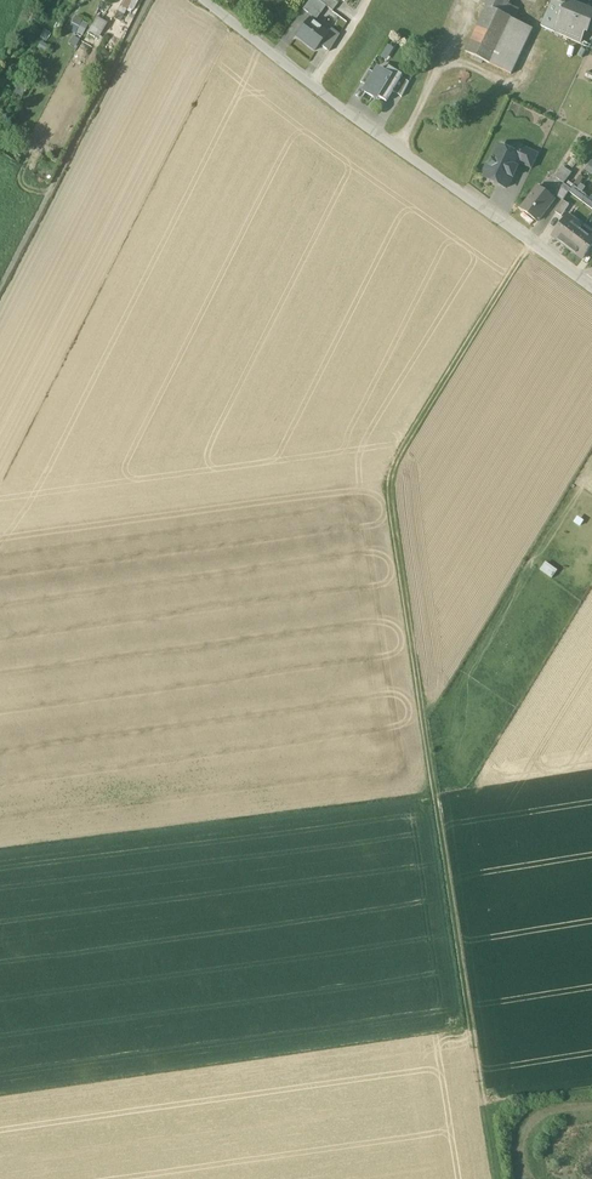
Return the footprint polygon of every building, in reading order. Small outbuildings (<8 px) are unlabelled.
[(302,10),(316,20),(326,6),(318,1),(317,0),(310,0),(302,10)] [(318,1),(326,6),(332,11),(337,5),(332,0),(319,0),(318,1)] [(484,6),(487,8),(503,15),(506,7),(510,0),(487,0),(484,6)] [(541,26),(555,32),(560,21),(559,21),(565,6),(565,5),(566,5),(555,0),(553,0),(541,26)] [(567,2),(566,5),(565,5),(565,6),(559,21),(560,21),(587,32),(591,19),(591,12),(572,4),(567,2)] [(119,7),(117,13),(123,15),(125,10),(119,7)] [(514,11),(506,7),(503,15),(511,19),(514,11)] [(487,8),(465,53),(489,65),(510,20),(511,19),(503,15),(487,8)] [(73,16),(68,30),(82,35),(87,21),(73,16)] [(86,36),(93,40),(95,37),(98,38),(107,23),(97,18),(86,36)] [(327,34),(308,19),(295,37),(314,51),(319,45),(327,34)] [(510,20),(489,65),(511,75),(532,31),(510,20)] [(111,23),(109,29),(121,33),(122,27),(111,23)] [(330,29),(327,34),(319,45),(329,52),(339,36),(330,29)] [(404,76),(390,68),(387,74),(379,69),(376,74),(368,87),(365,92),(374,98),(375,95),(387,103),(394,92),(402,78),(404,76)] [(369,70),(361,83),(368,87),(376,74),(369,70)] [(402,78),(394,92),(402,98),(410,83),(402,78)] [(538,154),(522,147),(518,156),(522,157),(519,163),(532,169),(538,154)] [(508,157),(496,151),(490,165),(487,166),(485,171),(486,174),(484,178),(507,188),(512,178),(513,178),(518,168),(517,167),(519,163),(522,157),(518,156),(510,152),(508,157)] [(572,174),(563,167),(556,177),(564,184),(572,174)] [(579,182),(572,191),(591,208),(591,194),(579,182)] [(564,184),(555,196),(563,202),(571,189),(564,184)] [(538,187),(521,209),(538,222),(555,200),(538,187)] [(563,201),(556,213),(562,217),(569,205),(563,201)] [(568,216),(553,236),(568,247),(579,232),(571,225),(574,221),(568,216)] [(579,232),(568,247),(583,259),(591,247),(591,234),(588,239),(579,232)]
